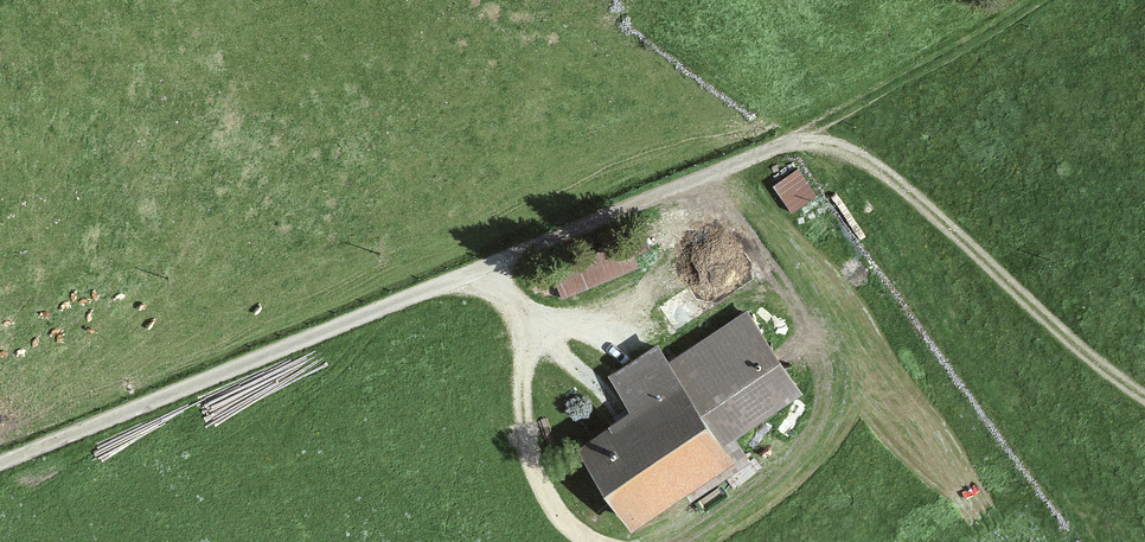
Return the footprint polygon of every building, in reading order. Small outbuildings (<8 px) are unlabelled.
[(773,183),(794,209),(817,192),(796,165),(773,183)] [(713,440),(793,390),(741,308),(661,359),(713,440)] [(570,441),(621,520),(724,454),(713,440),(661,359),(651,341),(606,370),(628,403),(570,441)]
